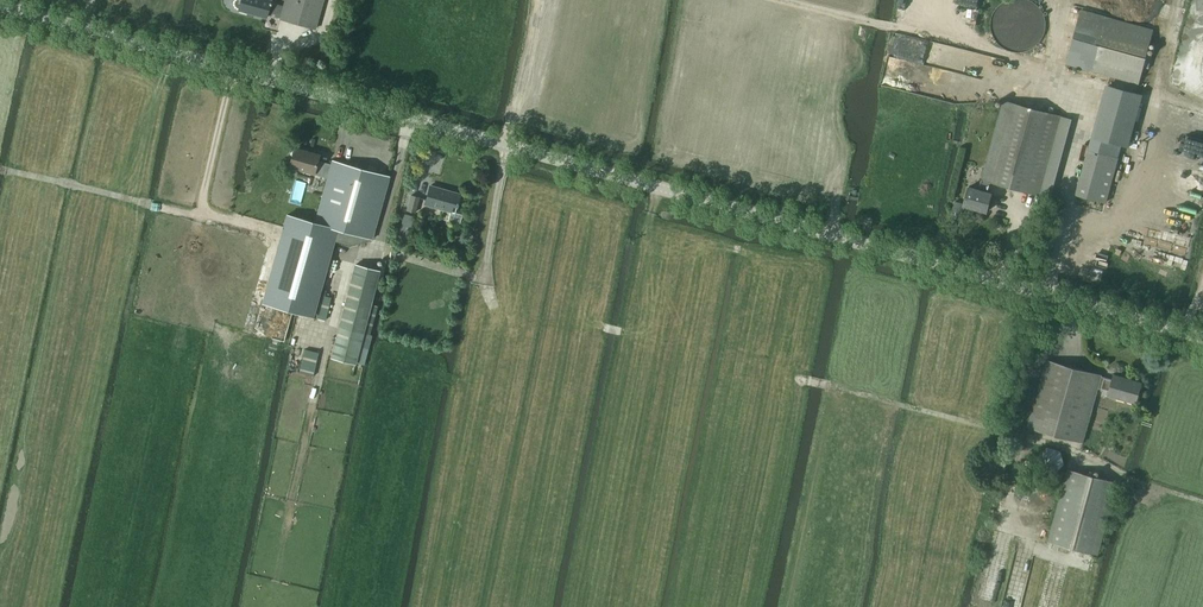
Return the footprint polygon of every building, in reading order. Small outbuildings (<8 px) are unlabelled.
[(284,6),(270,2),(271,0),(270,0),(236,0),(235,1),(234,4),(235,6),(236,8),(239,8),(238,10),(266,17),(267,14),(281,18),(280,19),(315,29),(323,0),(285,0),(284,6)] [(1081,10),(1066,64),(1138,83),(1153,30),(1081,10)] [(1039,195),(1060,116),(1003,100),(979,190),(969,187),(964,205),(987,211),(992,193),(988,192),(991,182),(1039,195)] [(280,240),(263,302),(299,313),(313,316),(332,250),(334,241),(349,245),(368,241),(368,238),(372,239),(389,177),(333,161),(332,161),(331,164),(317,160),(319,155),(294,148),(289,166),(314,173),(314,172),(328,176),(315,222),(307,220),(287,214),(284,224),(280,240)] [(425,204),(455,213),(460,194),(430,186),(425,204)] [(407,210),(415,212),(419,197),(411,195),(407,210)] [(404,214),(397,237),(407,239),(414,216),(404,214)] [(355,264),(331,357),(355,363),(355,362),(364,365),(368,350),(372,335),(370,334),(377,306),(371,305),(379,271),(373,269),(355,264)] [(1108,395),(1136,403),(1141,383),(1114,375),(1112,380),(1101,376),(1101,375),(1046,360),(1028,427),(1083,442),(1098,388),(1109,391),(1108,395)] [(1047,448),(1038,457),(1041,469),(1053,472),(1063,463),(1059,451),(1047,448)] [(1068,469),(1048,541),(1098,555),(1117,483),(1068,469)]
